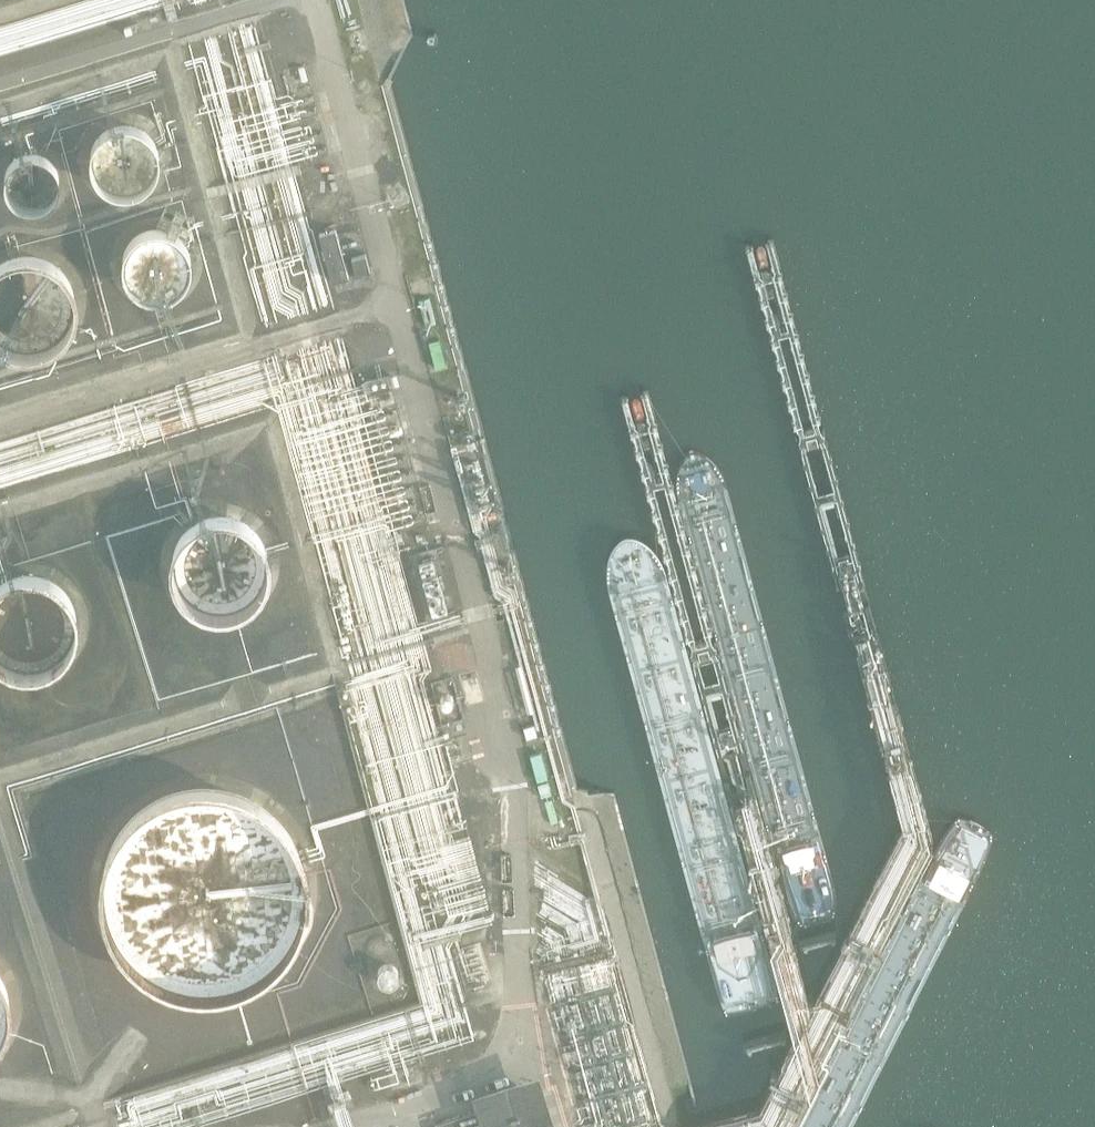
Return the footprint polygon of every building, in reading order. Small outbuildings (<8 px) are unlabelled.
[(163,154),(163,146),(160,138),(157,133),(153,128),(146,122),(140,119),(134,117),(126,116),(118,117),(112,119),(105,122),(100,126),(96,132),(92,138),(89,146),(88,154),(89,161),(91,167),(94,174),(99,180),(105,185),(111,188),(116,190),(124,191),(132,191),(139,189),(147,185),(152,180),(158,174),(160,169),(163,161),(163,154)] [(195,261),(194,254),(192,247),(189,241),(184,235),(180,231),(172,227),(165,225),(159,224),(152,225),(145,227),(138,231),(133,235),(128,241),(124,248),(123,254),(122,261),(123,267),(124,274),(127,279),(132,285),(137,290),(145,295),(156,297),(164,296),(171,295),(177,292),(183,287),(188,281),(191,276),(193,269),(195,261)] [(331,281),(334,281),(349,277),(336,229),(319,234),(331,281)] [(79,295),(78,285),(74,274),(69,265),(63,259),(55,252),(47,248),(38,245),(26,245),(16,246),(5,250),(0,253),(0,337),(3,339),(11,343),(18,345),(29,346),(39,345),(48,342),(57,337),(64,331),(70,323),(74,316),(78,306),(79,296),(79,295)] [(365,253),(352,256),(357,273),(369,270),(365,253)] [(269,558),(269,557),(268,547),(266,538),(261,529),(256,522),(247,515),(239,510),(229,506),(219,505),(207,506),(199,509),(190,514),(182,520),(176,527),(171,537),(168,547),(167,557),(167,566),(170,576),(175,585),(181,592),(189,599),(198,604),(207,607),(216,608),(228,607),(236,605),(245,600),(254,594),(261,585),(265,578),(268,568),(269,558)] [(82,614),(81,605),(78,595),(73,586),(68,579),(60,572),(51,567),(42,565),(31,563),(21,565),(12,567),(3,572),(0,575),(0,653),(3,655),(9,659),(18,662),(29,664),(41,663),(50,660),(59,656),(66,651),(72,643),(77,635),(80,626),(82,615),(82,614)] [(313,887),(313,885),(312,874),(310,862),(307,852),(304,843),(299,833),(293,823),(288,816),(280,808),(272,801),(264,795),(258,791),(246,786),(233,782),(226,780),(217,779),(206,778),(195,779),(185,780),(178,782),(164,786),(148,795),(140,801),(132,808),(124,816),(118,823),(113,831),(108,843),(104,852),(101,862),(100,874),(99,885),(100,896),(101,907),(107,925),(115,941),(122,950),(129,959),(137,966),(145,972),(156,979),(164,983),(178,988),(185,990),(204,991),(217,991),(226,990),(244,984),(256,979),(264,974),(272,969),(280,962),(288,953),(293,946),(298,938),(303,928),(308,916),(310,907),(312,896),(313,887)] [(13,1001),(12,989),(8,977),(4,968),(0,963),(0,1040),(0,1039),(7,1029),(11,1015),(13,1002),(13,1001)] [(435,1126),(555,1126),(538,1071),(471,1092),(477,1110),(434,1123),(435,1126)]
